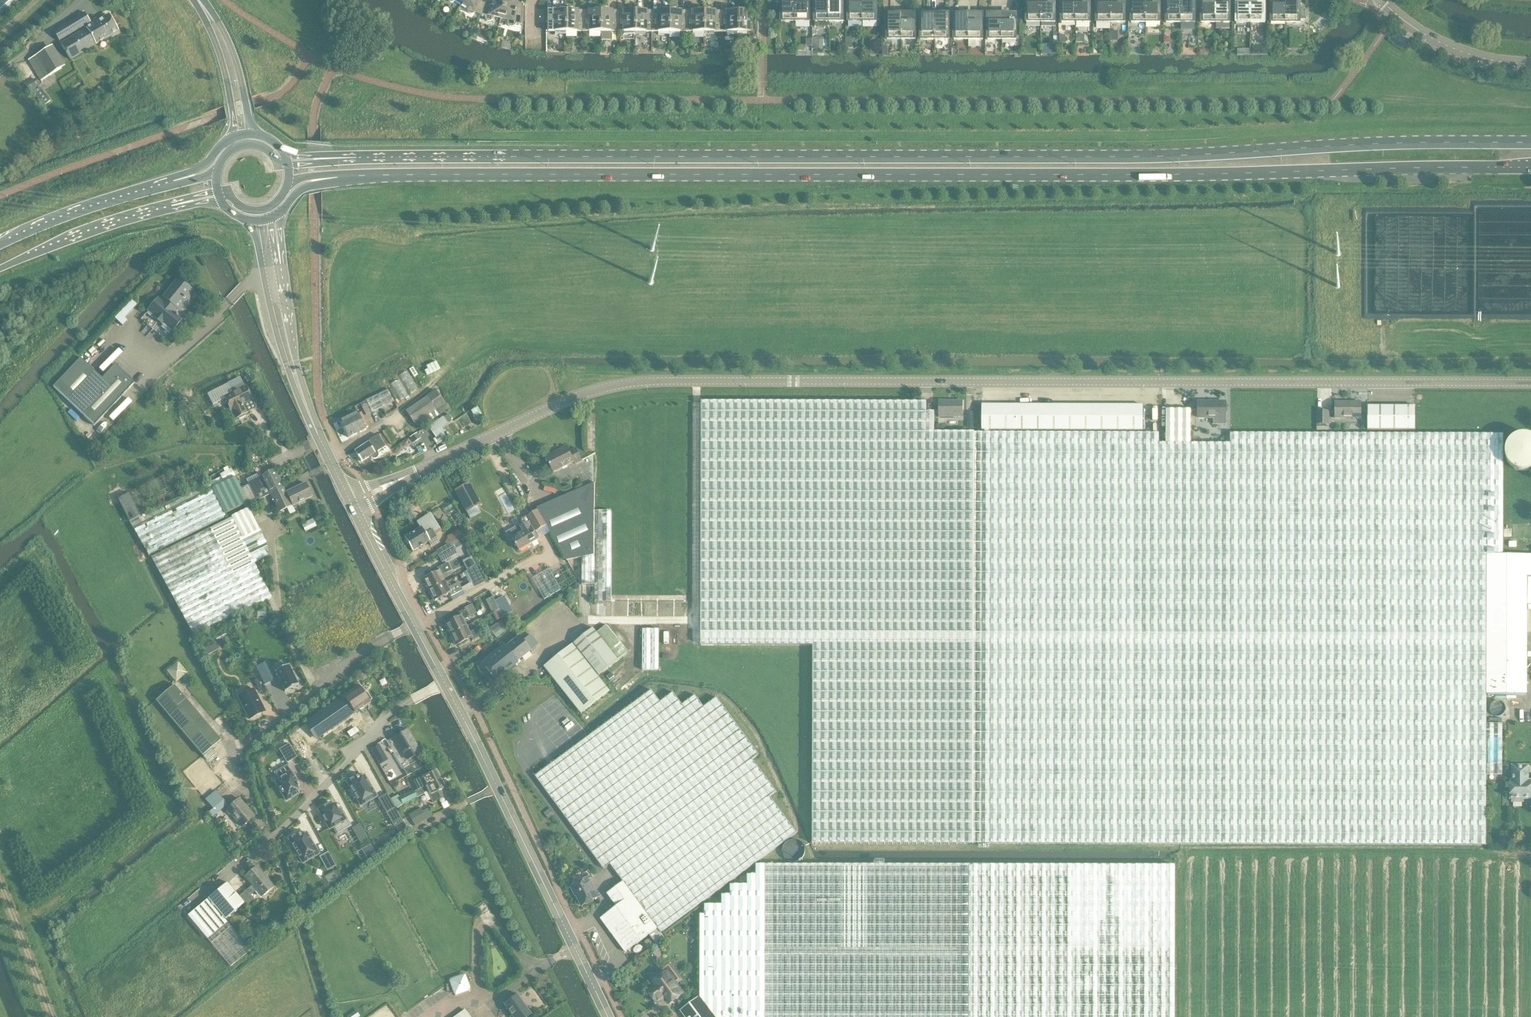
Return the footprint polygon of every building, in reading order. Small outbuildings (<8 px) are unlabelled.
[(16,0),(3,0),(0,3),(0,20),(1,21),(19,4),(16,0)] [(486,0),(464,0),(462,3),(469,6),(468,8),(467,10),(467,11),(467,12),(468,13),(469,14),(470,15),(472,15),(473,14),(474,14),(475,13),(480,15),(486,0)] [(505,0),(486,0),(480,15),(485,17),(485,18),(485,19),(486,20),(487,21),(488,22),(489,22),(490,22),(492,21),(492,20),(493,19),(493,17),(501,18),(505,0)] [(523,6),(516,5),(517,3),(517,1),(514,0),(505,0),(501,18),(508,20),(507,22),(507,23),(507,25),(508,26),(509,27),(510,27),(512,27),(513,27),(514,26),(515,25),(516,24),(521,25),(523,6)] [(796,0),(784,0),(782,0),(781,0),(781,22),(796,22),(796,0)] [(810,0),(807,0),(796,0),(796,22),(810,22),(810,0)] [(829,0),(818,0),(815,0),(815,22),(829,22),(829,0)] [(844,0),(840,0),(829,0),(829,22),(843,22),(844,0)] [(863,0),(851,0),(848,0),(848,22),(862,22),(863,0)] [(877,0),(874,0),(863,0),(862,22),(877,22),(877,0)] [(1041,0),(1030,0),(1030,1),(1027,1),(1026,23),(1041,23),(1041,0)] [(1055,1),(1052,1),(1052,0),(1041,0),(1041,23),(1055,23),(1055,1)] [(1076,0),(1065,0),(1065,1),(1061,1),(1061,23),(1076,23),(1076,0)] [(1090,1),(1087,1),(1087,0),(1076,0),(1076,23),(1090,23),(1090,1)] [(1111,0),(1100,0),(1100,1),(1096,1),(1096,23),(1111,23),(1111,0)] [(1125,1),(1122,1),(1122,0),(1111,0),(1111,23),(1125,23),(1125,1)] [(1146,0),(1134,0),(1134,1),(1131,1),(1131,23),(1146,23),(1146,0)] [(1160,1),(1157,1),(1157,0),(1146,0),(1146,23),(1160,23),(1160,1)] [(1181,0),(1169,0),(1169,1),(1166,1),(1166,23),(1181,23),(1181,0)] [(1195,1),(1192,1),(1192,0),(1181,0),(1181,23),(1195,23),(1195,1)] [(1216,0),(1204,0),(1204,1),(1201,1),(1201,23),(1216,23),(1216,0)] [(1230,1),(1227,1),(1227,0),(1216,0),(1216,23),(1230,23),(1230,1)] [(1251,0),(1239,0),(1239,1),(1236,1),(1236,23),(1251,23),(1251,0)] [(1265,1),(1262,1),(1262,0),(1251,0),(1251,23),(1265,23),(1265,1)] [(1286,0),(1274,0),(1274,1),(1271,1),(1271,23),(1286,23),(1286,0)] [(1300,11),(1300,1),(1297,1),(1297,0),(1286,0),(1286,23),(1300,23),(1300,20),(1305,20),(1305,11),(1300,11)] [(566,34),(566,9),(558,9),(557,11),(548,11),(548,32),(555,32),(555,34),(566,34)] [(583,32),(583,11),(574,11),(574,9),(566,9),(566,34),(576,35),(576,32),(583,32)] [(600,35),(600,9),(592,9),(592,11),(583,11),(583,32),(589,32),(589,35),(600,35)] [(617,32),(617,11),(608,11),(608,9),(600,9),(600,35),(611,35),(611,32),(617,32)] [(634,35),(634,9),(626,9),(626,11),(617,11),(617,32),(624,32),(624,35),(634,35)] [(652,32),(652,11),(642,11),(642,9),(634,9),(634,35),(645,35),(645,32),(652,32)] [(669,35),(669,9),(661,9),(661,11),(652,11),(652,32),(658,32),(658,35),(669,35)] [(686,32),(686,11),(677,11),(677,9),(669,9),(669,35),(679,35),(679,32),(686,32)] [(703,35),(703,9),(695,9),(695,11),(686,11),(686,32),(692,32),(692,35),(703,35)] [(720,32),(720,11),(711,11),(711,10),(703,9),(703,35),(714,35),(714,32),(720,32)] [(737,35),(738,10),(729,10),(729,11),(720,11),(720,32),(727,32),(727,35),(737,35)] [(755,23),(755,11),(746,11),(746,10),(738,10),(737,35),(750,35),(750,41),(747,48),(754,50),(754,49),(757,49),(757,50),(757,23),(755,23)] [(84,13),(53,32),(59,41),(90,23),(84,13)] [(901,40),(901,14),(890,14),(890,18),(887,18),(887,40),(901,40)] [(916,40),(916,18),(913,18),(913,14),(901,14),(901,40),(916,40)] [(935,40),(935,14),(924,14),(924,18),(921,18),(921,40),(935,40)] [(949,40),(949,18),(946,18),(946,14),(935,14),(935,40),(949,40)] [(969,40),(969,14),(957,14),(957,18),(954,18),(954,40),(969,40)] [(983,40),(983,18),(980,18),(980,14),(969,14),(969,40),(983,40)] [(108,15),(87,27),(97,44),(103,40),(107,41),(110,39),(111,35),(118,31),(108,15)] [(1002,40),(1002,15),(991,15),(991,18),(988,18),(988,40),(1002,40)] [(1016,40),(1016,18),(1013,18),(1013,15),(1002,15),(1002,40),(1016,40)] [(87,27),(60,43),(70,60),(97,44),(87,27)] [(52,46),(28,61),(40,81),(65,67),(52,46)] [(40,88),(33,94),(43,107),(51,101),(40,88)] [(164,297),(165,298),(162,302),(158,298),(148,310),(149,311),(151,308),(158,313),(154,317),(159,321),(160,319),(163,322),(162,323),(162,324),(163,322),(173,331),(183,319),(175,312),(185,299),(187,301),(194,293),(186,287),(185,288),(177,281),(164,297)] [(102,379),(81,359),(80,358),(53,387),(94,426),(134,383),(115,365),(102,379)] [(239,378),(228,384),(208,394),(213,404),(225,398),(231,410),(232,409),(236,418),(238,417),(239,419),(245,416),(245,413),(247,413),(242,404),(252,399),(246,386),(243,387),(242,385),(242,384),(239,378)] [(388,390),(360,404),(366,416),(393,402),(388,390)] [(414,425),(425,417),(429,423),(448,410),(435,391),(427,396),(405,411),(414,425)] [(962,417),(962,401),(940,401),(939,416),(962,417)] [(926,403),(702,402),(701,603),(813,603),(813,843),(861,844),(973,844),(975,844),(1190,845),(1486,845),(1486,775),(1502,775),(1502,724),(1486,724),(1486,695),(1486,555),(1502,555),(1502,434),(1230,434),(1230,444),(1225,444),(1192,443),(1167,443),(1160,443),(1160,433),(1115,433),(977,433),(974,433),(934,433),(934,413),(926,413),(926,403)] [(1225,402),(1214,402),(1198,402),(1198,418),(1213,418),(1213,424),(1225,424),(1225,418),(1225,402)] [(1335,418),(1360,418),(1360,403),(1335,402),(1335,418)] [(1143,405),(982,405),(982,430),(1143,430),(1143,405)] [(1415,407),(1367,406),(1367,431),(1414,431),(1415,407)] [(1193,411),(1166,411),(1167,443),(1192,443),(1193,411)] [(1329,425),(1329,411),(1317,411),(1317,424),(1329,425)] [(340,422),(344,430),(365,420),(362,413),(358,415),(357,413),(340,422)] [(436,438),(437,437),(443,433),(444,432),(441,428),(448,423),(443,417),(428,427),(436,438)] [(368,427),(365,420),(344,430),(349,438),(365,430),(365,428),(368,427)] [(390,444),(396,440),(388,429),(382,432),(390,444)] [(378,435),(374,438),(367,442),(368,443),(354,451),(361,462),(370,457),(371,458),(373,459),(375,459),(377,458),(378,456),(378,454),(377,452),(385,447),(378,435)] [(575,464),(582,461),(576,449),(569,452),(567,446),(545,457),(553,472),(574,462),(575,464)] [(224,514),(212,489),(209,482),(202,486),(189,461),(118,499),(130,522),(149,555),(226,517),(224,514)] [(249,485),(242,488),(249,504),(263,498),(270,495),(283,488),(274,470),(261,476),(262,477),(255,480),(248,483),(249,485)] [(235,477),(212,489),(224,514),(248,503),(235,477)] [(539,510),(538,510),(560,549),(568,563),(582,558),(582,585),(595,585),(595,603),(611,603),(611,511),(595,512),(595,482),(539,510)] [(286,492),(293,506),(312,497),(305,483),(286,492)] [(466,512),(480,504),(469,483),(455,491),(466,512)] [(292,506),(283,488),(270,495),(279,512),(292,506)] [(248,508),(231,517),(243,539),(260,531),(248,508)] [(520,551),(539,540),(534,532),(536,531),(537,531),(547,525),(539,512),(528,518),(531,523),(529,525),(528,524),(522,528),(521,526),(508,534),(512,542),(514,541),(520,551)] [(405,538),(404,542),(406,544),(409,545),(413,552),(429,542),(429,541),(436,537),(434,533),(439,529),(431,515),(418,522),(422,527),(405,537),(405,538)] [(260,531),(243,539),(231,517),(151,557),(194,636),(272,598),(249,552),(266,544),(260,531)] [(317,526),(314,520),(302,526),(305,532),(317,526)] [(448,538),(450,543),(452,546),(463,539),(458,530),(447,537),(448,538)] [(437,551),(439,555),(453,547),(452,546),(450,543),(447,545),(437,551)] [(453,547),(439,555),(438,555),(442,562),(457,553),(453,547)] [(1502,555),(1486,555),(1486,695),(1526,695),(1526,669),(1530,665),(1526,660),(1526,577),(1530,577),(1530,555),(1502,555)] [(660,556),(639,571),(645,579),(658,569),(670,586),(677,581),(673,575),(682,570),(678,565),(670,571),(660,556)] [(439,571),(423,579),(426,584),(425,586),(426,589),(428,589),(429,590),(445,582),(442,576),(447,573),(447,572),(451,570),(449,564),(444,566),(438,569),(439,571)] [(429,591),(428,593),(430,596),(432,596),(434,601),(450,594),(451,596),(453,600),(474,588),(484,583),(476,567),(467,572),(472,582),(461,588),(459,584),(448,589),(445,582),(429,590),(429,591)] [(461,616),(445,623),(448,628),(447,630),(448,633),(450,633),(451,634),(467,627),(464,621),(469,618),(469,617),(476,613),(472,604),(464,608),(466,611),(460,614),(461,616)] [(504,620),(488,630),(494,639),(508,628),(504,620)] [(593,628),(573,644),(584,657),(598,675),(618,660),(628,652),(606,625),(597,633),(593,628)] [(451,635),(450,637),(452,640),(454,640),(456,645),(471,638),(473,641),(479,637),(476,630),(470,633),(467,627),(451,634),(451,635)] [(642,670),(659,671),(659,630),(643,629),(642,670)] [(495,680),(517,663),(516,662),(530,651),(530,652),(530,651),(518,636),(505,647),(504,646),(481,663),(495,680)] [(544,667),(581,714),(609,692),(573,645),(544,667)] [(289,665),(275,672),(275,673),(276,672),(285,691),(285,692),(299,685),(298,685),(297,685),(288,666),(289,666),(289,665)] [(258,679),(254,681),(259,691),(263,689),(258,679)] [(203,755),(221,740),(174,685),(156,701),(203,755)] [(370,701),(367,698),(359,686),(343,697),(306,722),(317,739),(355,713),(354,712),(370,701)] [(254,689),(238,697),(249,719),(265,712),(254,690),(254,689)] [(623,881),(662,932),(797,833),(785,817),(770,797),(776,792),(753,760),(759,755),(717,698),(704,707),(695,696),(682,705),(673,693),(660,702),(652,690),(535,776),(603,869),(610,864),(623,881)] [(407,760),(421,752),(408,730),(394,738),(407,760)] [(297,757),(289,744),(280,750),(287,763),(297,757)] [(379,744),(370,749),(380,765),(388,760),(379,744)] [(295,776),(288,765),(275,773),(279,780),(275,782),(286,801),(298,794),(295,788),(299,786),(294,777),(295,776)] [(1523,799),(1530,799),(1530,781),(1528,781),(1528,766),(1512,766),(1512,781),(1510,781),(1510,799),(1512,799),(1512,802),(1523,802),(1523,799)] [(426,787),(441,780),(437,771),(423,777),(422,776),(413,780),(418,790),(415,791),(414,789),(399,797),(403,804),(424,793),(422,789),(426,787)] [(356,777),(348,782),(352,790),(350,791),(355,798),(357,797),(361,804),(376,796),(364,776),(357,779),(356,777)] [(445,788),(441,780),(426,787),(422,789),(424,793),(427,791),(433,802),(443,796),(440,790),(445,788)] [(387,794),(378,799),(387,814),(387,813),(388,813),(388,812),(389,812),(391,811),(392,810),(393,809),(395,809),(396,808),(387,794)] [(242,827),(254,816),(239,799),(227,809),(242,827)] [(330,803),(319,810),(330,828),(333,826),(337,833),(350,826),(344,815),(343,816),(338,807),(334,809),(330,803)] [(415,825),(432,815),(428,809),(423,812),(420,808),(409,815),(415,825)] [(387,813),(387,814),(388,815),(388,816),(389,817),(389,818),(390,819),(391,819),(390,820),(391,821),(392,823),(393,823),(393,824),(394,825),(394,826),(396,826),(396,825),(400,824),(400,823),(401,823),(401,822),(402,822),(402,821),(402,820),(401,819),(401,818),(400,818),(399,816),(398,814),(397,814),(397,813),(397,811),(396,811),(396,810),(395,809),(393,809),(392,810),(391,811),(389,812),(388,812),(388,813),(387,813)] [(360,824),(352,828),(360,844),(368,839),(360,824)] [(289,839),(303,863),(319,854),(306,833),(301,836),(300,834),(299,834),(289,839)] [(319,857),(327,871),(336,866),(328,852),(319,857)] [(700,996),(715,1016),(1175,1016),(1175,866),(756,865),(756,875),(747,875),(747,885),(730,885),(730,895),(722,895),(722,905),(705,905),(705,915),(700,915),(700,996)] [(252,886),(239,897),(244,904),(246,906),(254,899),(251,895),(256,891),(261,897),(273,886),(257,866),(244,877),(252,886)] [(325,877),(325,878),(326,879),(326,880),(326,881),(327,881),(327,882),(328,883),(329,884),(330,884),(337,880),(338,880),(339,881),(340,880),(341,880),(341,879),(342,879),(342,878),(342,877),(341,877),(341,875),(340,875),(339,871),(338,871),(338,870),(337,871),(336,871),(335,871),(335,872),(333,872),(332,873),(331,873),(330,874),(329,875),(328,875),(327,876),(326,876),(325,877)] [(596,896),(587,878),(571,886),(576,895),(579,893),(583,902),(596,896)] [(623,881),(608,892),(613,898),(611,899),(612,900),(613,899),(618,905),(600,919),(626,952),(649,934),(656,944),(666,938),(664,935),(662,932),(623,881)] [(208,898),(225,919),(244,904),(239,897),(227,883),(208,898)] [(188,915),(230,966),(250,950),(225,919),(208,898),(188,915)] [(655,983),(647,989),(656,1001),(664,995),(670,1003),(683,994),(675,983),(680,980),(669,965),(662,969),(665,973),(653,981),(655,983)] [(531,1014),(517,995),(504,1004),(513,1016),(527,1016),(531,1014)] [(700,996),(680,1011),(685,1016),(715,1016),(700,996)]
